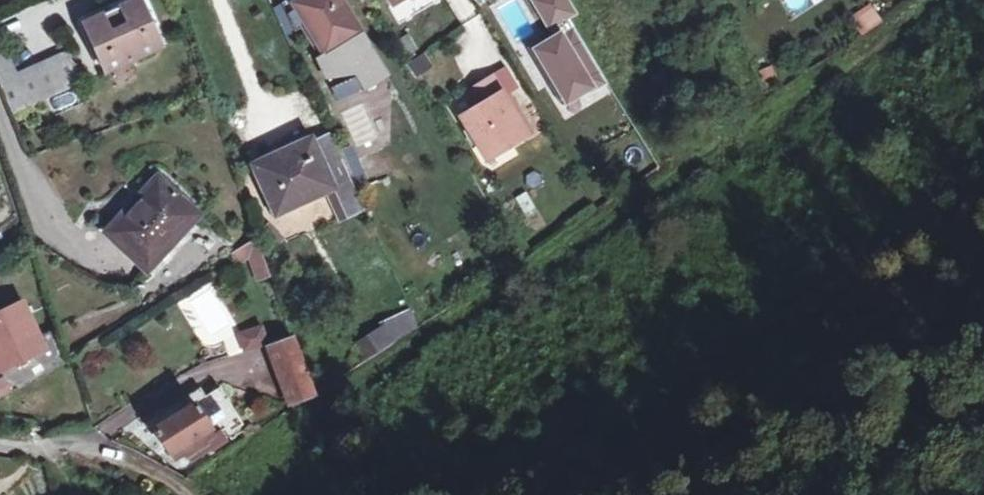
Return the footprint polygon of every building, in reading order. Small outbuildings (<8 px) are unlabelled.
[(83,23),(106,71),(160,46),(138,0),(135,0),(83,23)] [(294,3),(324,54),(359,33),(340,0),(299,0),(294,3)] [(825,0),(780,0),(791,20),(825,0)] [(861,36),(883,22),(871,3),(849,16),(861,36)] [(395,39),(405,57),(418,50),(408,32),(395,39)] [(417,77),(432,65),(421,52),(406,64),(417,77)] [(17,76),(6,55),(0,58),(0,83),(12,114),(84,82),(70,53),(17,76)] [(762,71),(769,88),(779,84),(771,67),(762,71)] [(527,132),(492,74),(469,88),(478,103),(460,114),(483,152),(507,138),(510,142),(527,132)] [(276,212),(329,187),(349,178),(330,134),(312,142),(310,138),(290,147),(254,164),(256,169),(276,212)] [(349,178),(329,187),(343,217),(364,208),(349,178)] [(150,205),(168,186),(160,179),(142,198),(150,205)] [(128,242),(151,263),(197,213),(168,186),(150,205),(142,198),(136,192),(124,205),(130,211),(109,233),(124,247),(128,242)] [(250,240),(255,251),(260,249),(255,237),(250,240)] [(255,251),(250,240),(232,252),(237,262),(255,251)] [(128,242),(124,247),(147,269),(151,263),(128,242)] [(57,318),(52,320),(55,327),(38,335),(23,304),(0,315),(0,396),(72,365),(69,355),(57,318)] [(388,324),(398,337),(419,323),(412,306),(385,320),(388,324)] [(260,323),(235,330),(241,351),(266,345),(260,323)] [(398,337),(388,324),(359,342),(368,357),(398,337)] [(293,338),(270,347),(292,404),(314,395),(293,338)] [(207,446),(209,445),(207,442),(216,437),(215,434),(225,429),(199,389),(149,421),(154,429),(171,454),(173,453),(178,461),(184,457),(187,460),(189,458),(192,463),(210,450),(207,446)]
